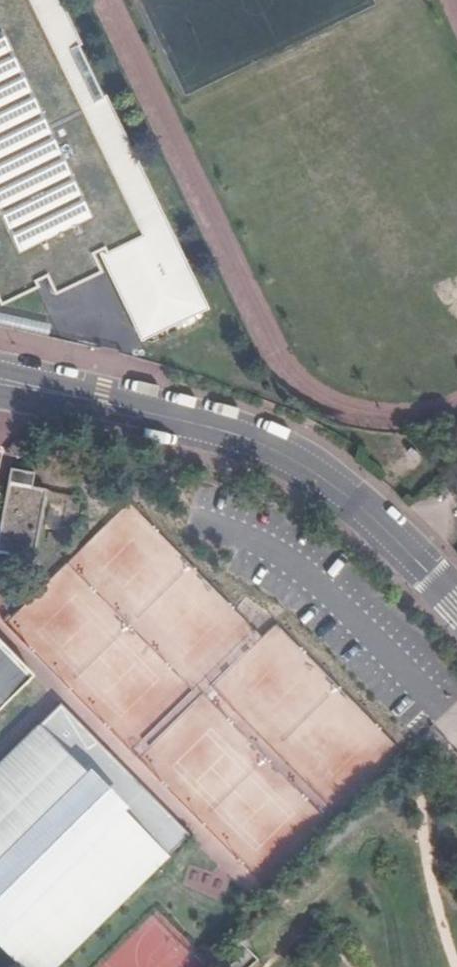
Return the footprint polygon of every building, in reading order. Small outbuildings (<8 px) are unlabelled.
[(43,284),(49,292),(94,274),(138,342),(198,307),(47,0),(0,0),(0,302),(43,284)] [(0,535),(0,549),(35,556),(48,489),(10,482),(0,535)] [(38,675),(0,637),(0,713),(38,675)] [(0,770),(0,942),(25,966),(61,966),(173,856),(44,726),(0,770)]
